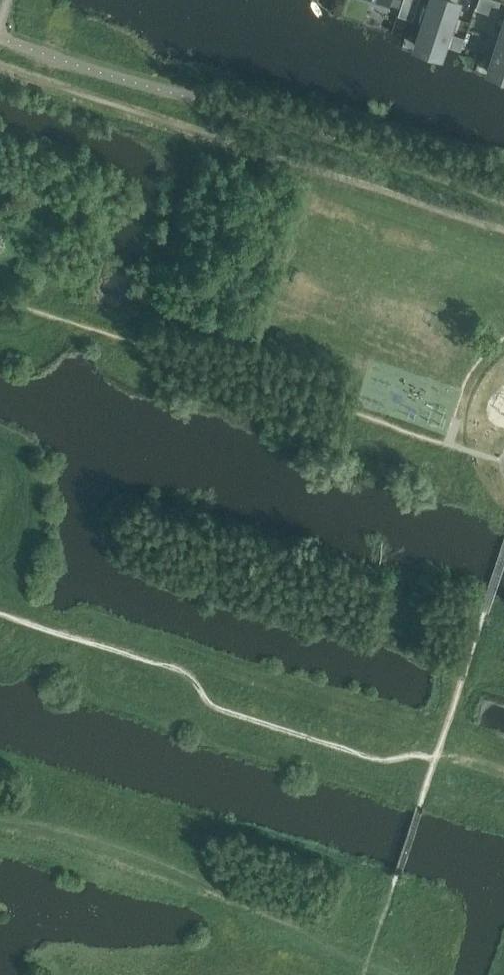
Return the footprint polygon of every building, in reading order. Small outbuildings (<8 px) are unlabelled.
[(428,7),(424,6),(419,20),(424,21),(416,45),(441,53),(449,30),(453,31),(458,17),(453,16),(458,0),(431,0),(428,7)] [(501,31),(497,30),(492,44),(497,46),(489,69),(503,74),(503,24),(501,31)] [(464,37),(453,33),(449,45),(460,49),(464,37)]
